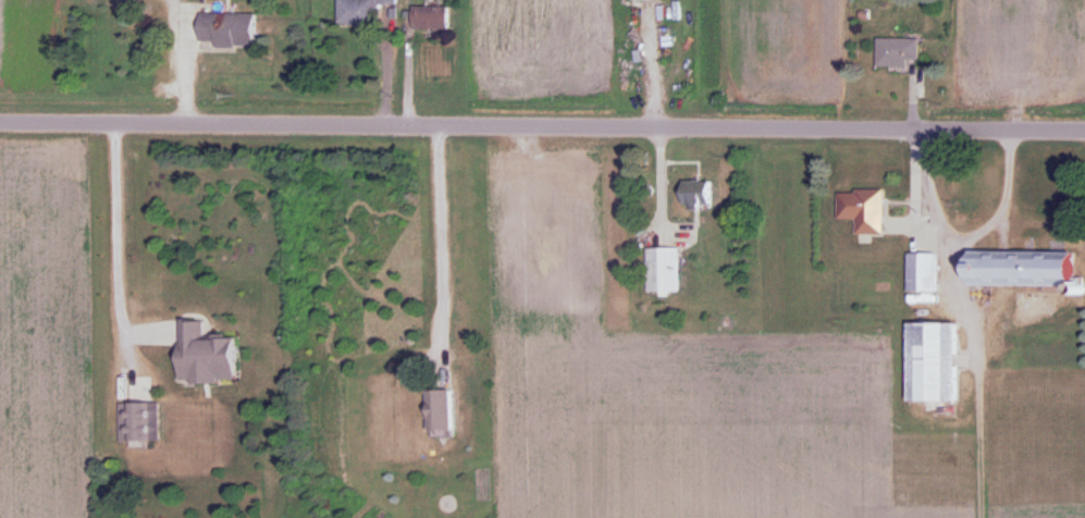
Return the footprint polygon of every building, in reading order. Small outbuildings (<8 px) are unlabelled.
[(335,24),(373,24),(373,7),(395,7),(395,0),(335,0),(335,24)] [(444,31),(445,8),(410,7),(409,30),(444,31)] [(256,15),(195,15),(195,47),(256,47),(256,15)] [(873,67),(905,67),(905,60),(916,60),(916,39),(873,39),(873,67)] [(710,205),(710,181),(676,181),(676,205),(710,205)] [(881,235),(881,190),(835,190),(835,220),(853,220),(853,235),(881,235)] [(644,248),(644,293),(677,293),(677,248),(644,248)] [(1066,287),(1066,294),(1081,295),(1081,278),(1072,278),(1072,253),(957,251),(957,285),(1066,287)] [(933,253),(905,253),(905,294),(933,294),(933,253)] [(234,339),(201,339),(200,323),(176,323),(178,384),(235,383),(234,339)] [(903,403),(956,403),(956,367),(952,367),(952,324),(903,324),(903,403)] [(422,392),(422,432),(448,432),(448,392),(422,392)] [(156,442),(156,404),(121,405),(121,442),(156,442)]
